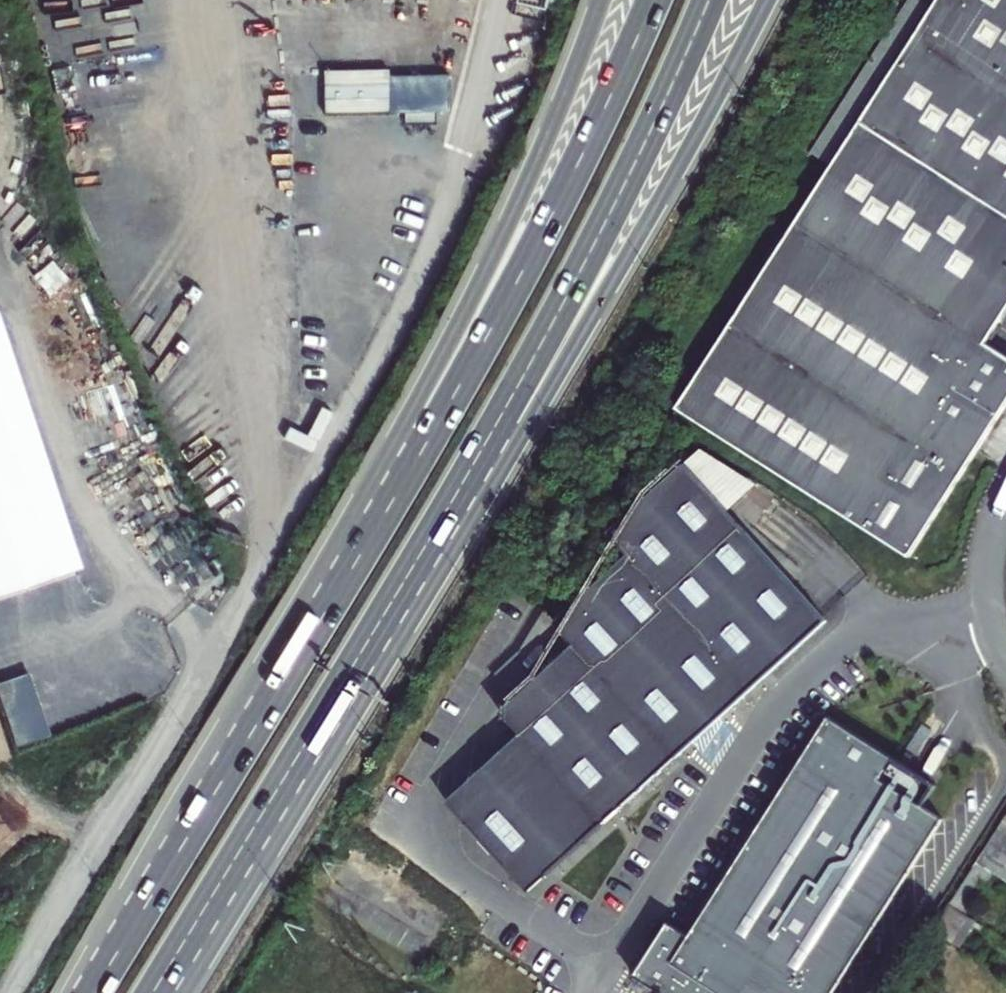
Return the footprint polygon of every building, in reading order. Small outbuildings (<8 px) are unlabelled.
[(682,403),(913,552),(978,453),(1003,414),(1005,410),(1005,349),(991,340),(1005,318),(1005,0),(942,0),(682,403)] [(454,69),(327,71),(328,111),(454,109),(454,69)] [(81,565),(0,311),(0,595),(81,565)] [(834,615),(692,459),(616,527),(636,550),(561,618),(582,641),(508,708),(528,730),(455,797),(537,886),(834,615)] [(26,733),(49,726),(35,677),(11,684),(26,733)] [(897,756),(833,714),(694,932),(672,919),(637,973),(669,992),(834,992),(945,818),(922,803),(883,778),(897,756)] [(977,862),(994,873),(1005,880),(1005,822),(1004,820),(977,862)] [(970,872),(988,883),(994,873),(977,862),(970,872)] [(951,903),(968,914),(988,883),(970,872),(951,903)] [(968,914),(951,903),(935,929),(961,945),(977,920),(968,914)]
